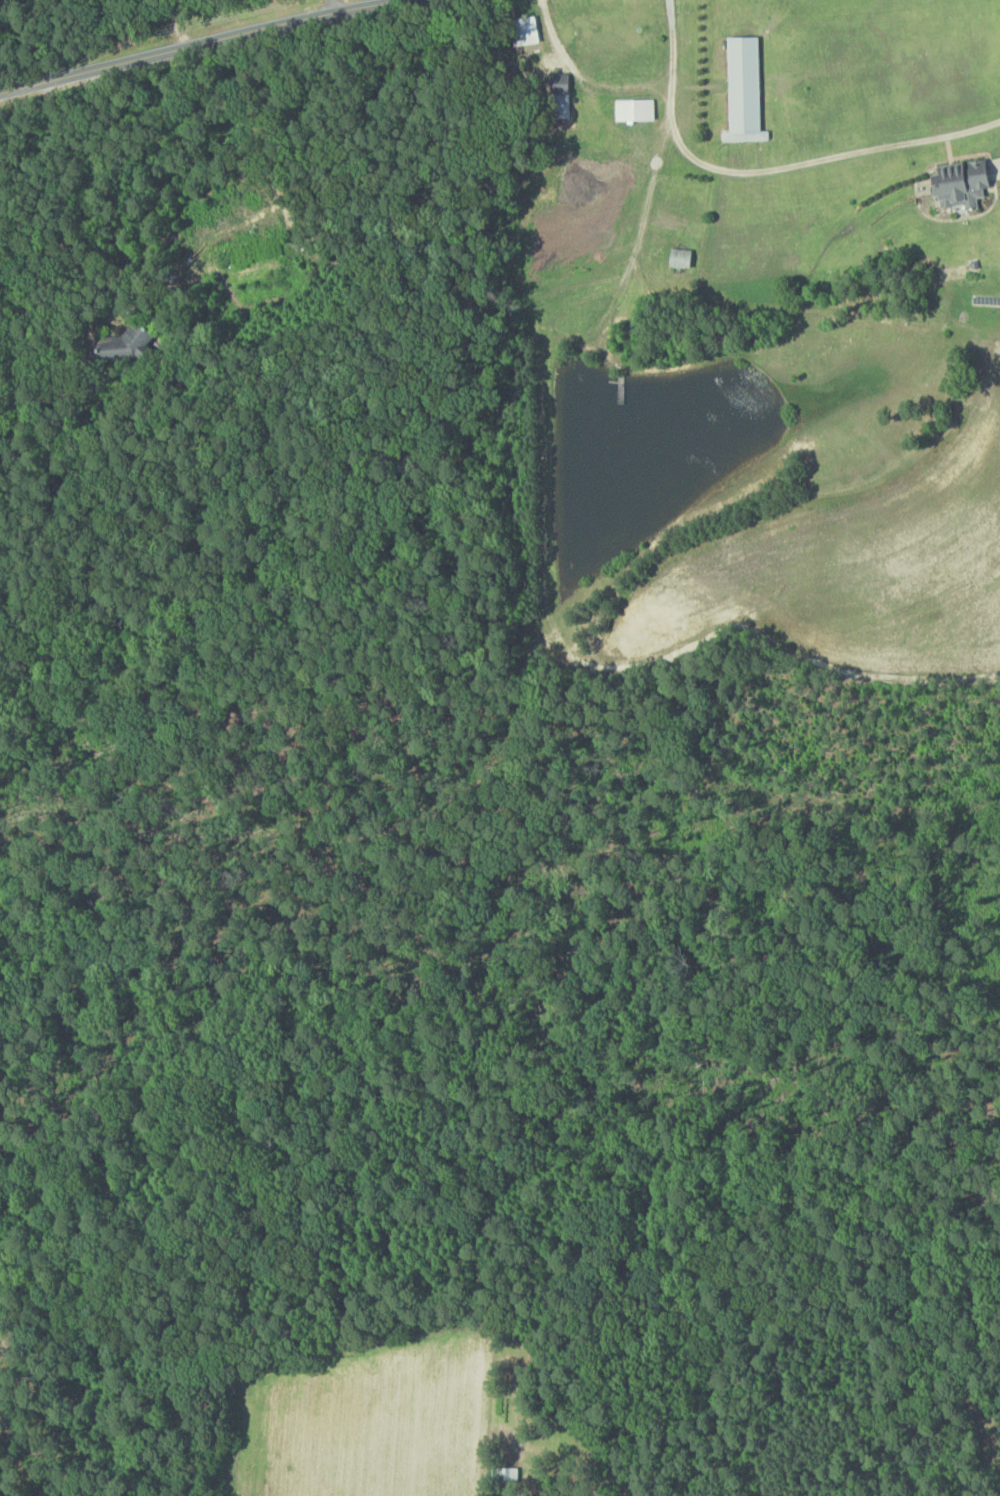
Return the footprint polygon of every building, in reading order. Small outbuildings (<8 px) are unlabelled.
[(726,130),(720,130),(720,141),(767,140),(766,129),(758,130),(756,35),(724,35),(726,130)] [(568,93),(548,94),(548,118),(568,118),(568,93)] [(651,99),(613,99),(613,120),(652,119),(651,99)] [(983,158),(934,166),(936,175),(925,177),(928,195),(934,194),(937,207),(962,203),(963,208),(976,206),(975,197),(983,196),(981,188),(988,187),(983,158)] [(691,249),(667,248),(667,266),(690,267),(691,249)] [(515,1468),(499,1468),(499,1483),(515,1483),(515,1468)]
